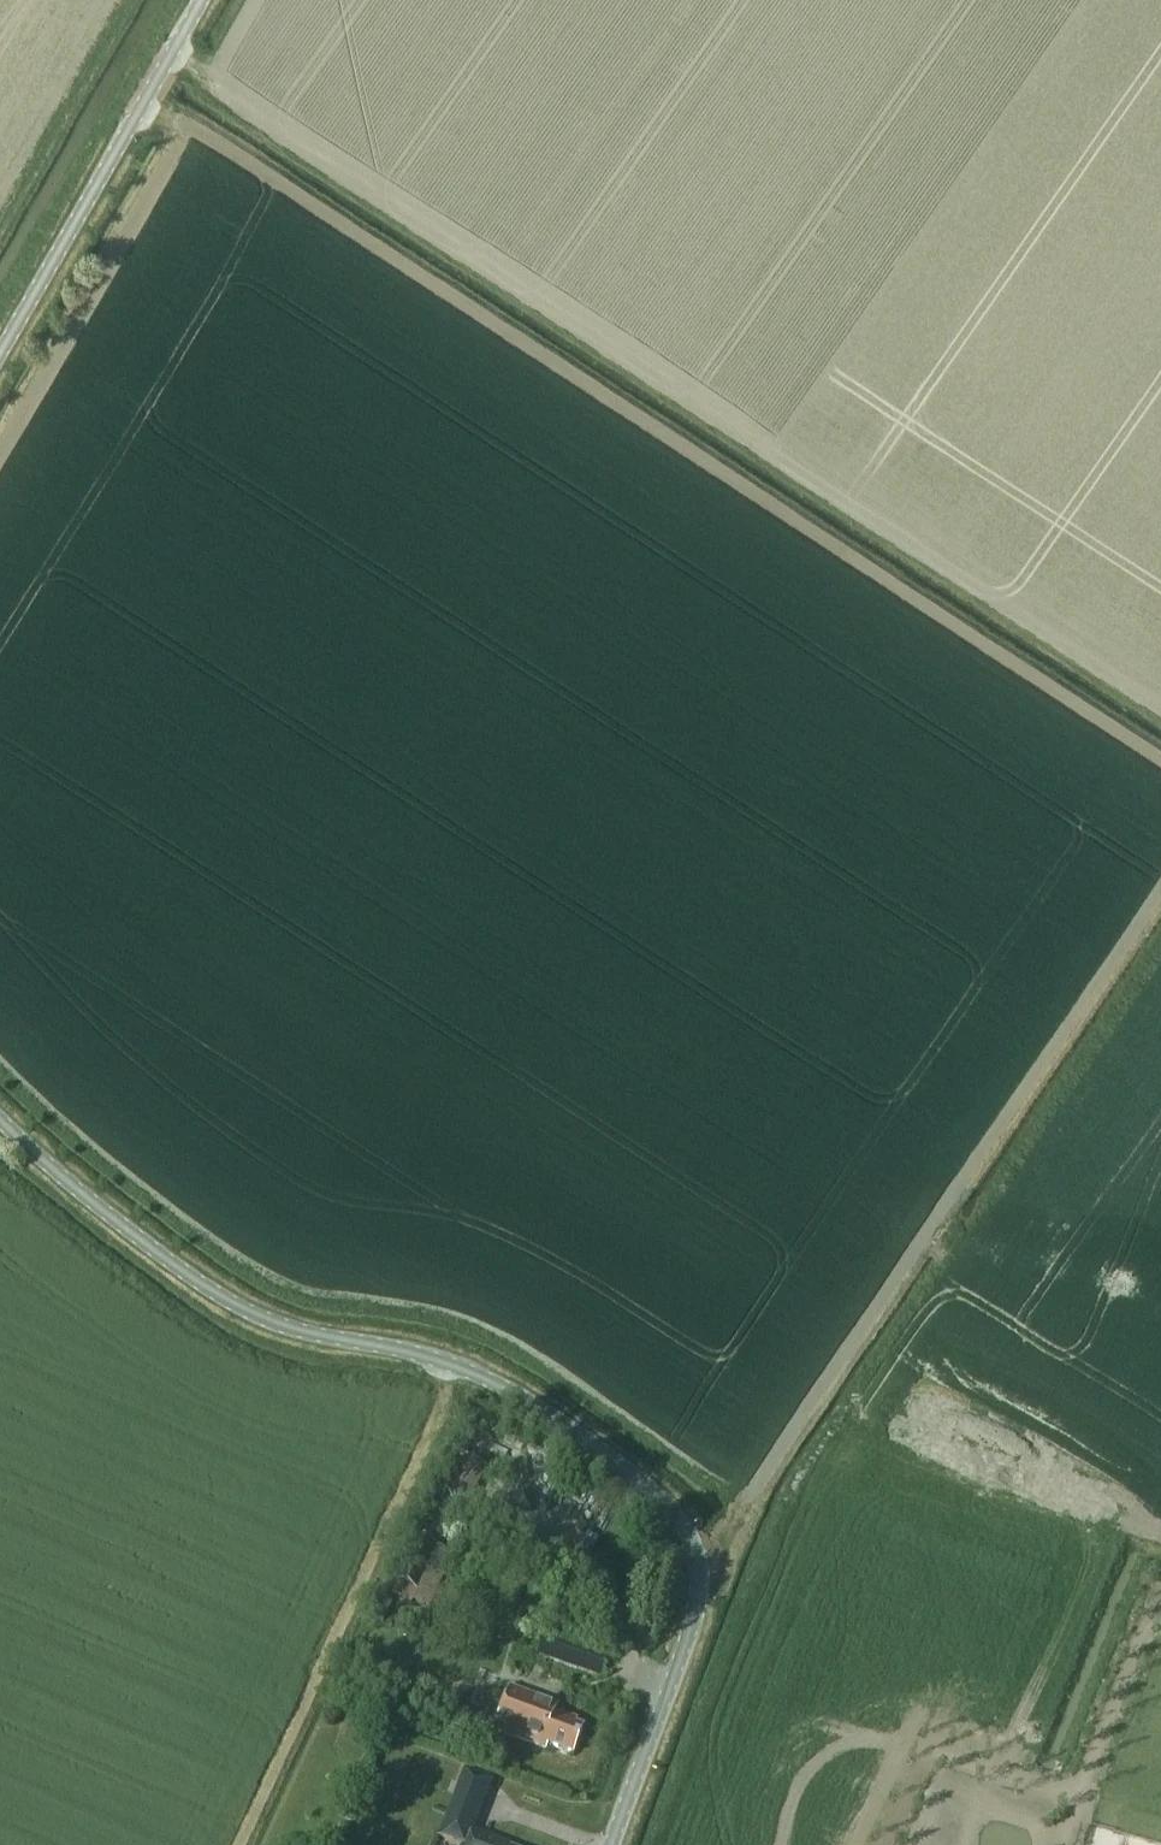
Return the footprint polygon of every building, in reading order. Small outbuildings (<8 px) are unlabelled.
[(396,1583),(418,1593),(438,1546),(416,1537),(396,1583)] [(603,1674),(610,1654),(543,1629),(535,1650),(603,1674)] [(573,1754),(582,1728),(573,1725),(575,1720),(555,1713),(559,1704),(510,1686),(494,1729),(545,1749),(547,1744),(573,1754)] [(511,1844),(472,1829),(491,1779),(464,1769),(456,1791),(438,1836),(462,1844),(511,1844)]
